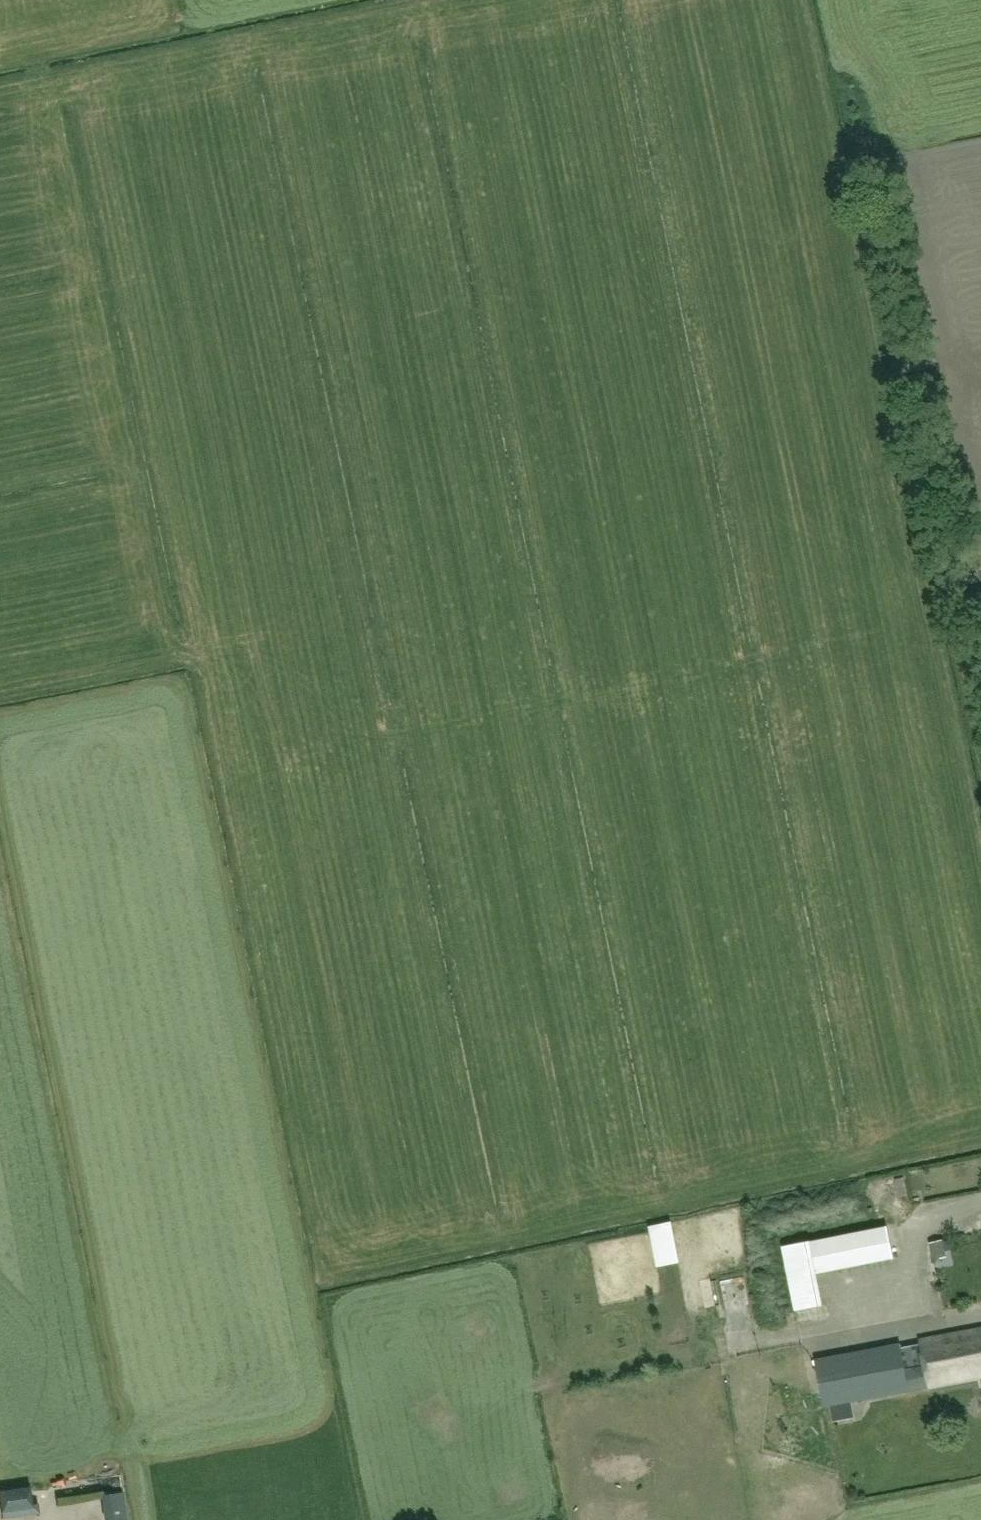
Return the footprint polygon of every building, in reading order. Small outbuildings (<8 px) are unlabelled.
[(892,1223),(817,1236),(823,1269),(898,1255),(892,1223)] [(812,1233),(783,1240),(799,1305),(828,1298),(812,1233)] [(921,1339),(930,1384),(980,1374),(980,1328),(921,1339)] [(899,1343),(816,1358),(825,1405),(908,1389),(899,1343)] [(0,1492),(0,1493),(3,1517),(11,1516),(12,1512),(33,1509),(35,1513),(39,1513),(37,1502),(34,1502),(32,1487),(0,1492)] [(105,1519),(109,1519),(127,1519),(124,1492),(102,1495),(105,1519)] [(537,1519),(553,1519),(552,1510),(536,1512),(537,1519)]
